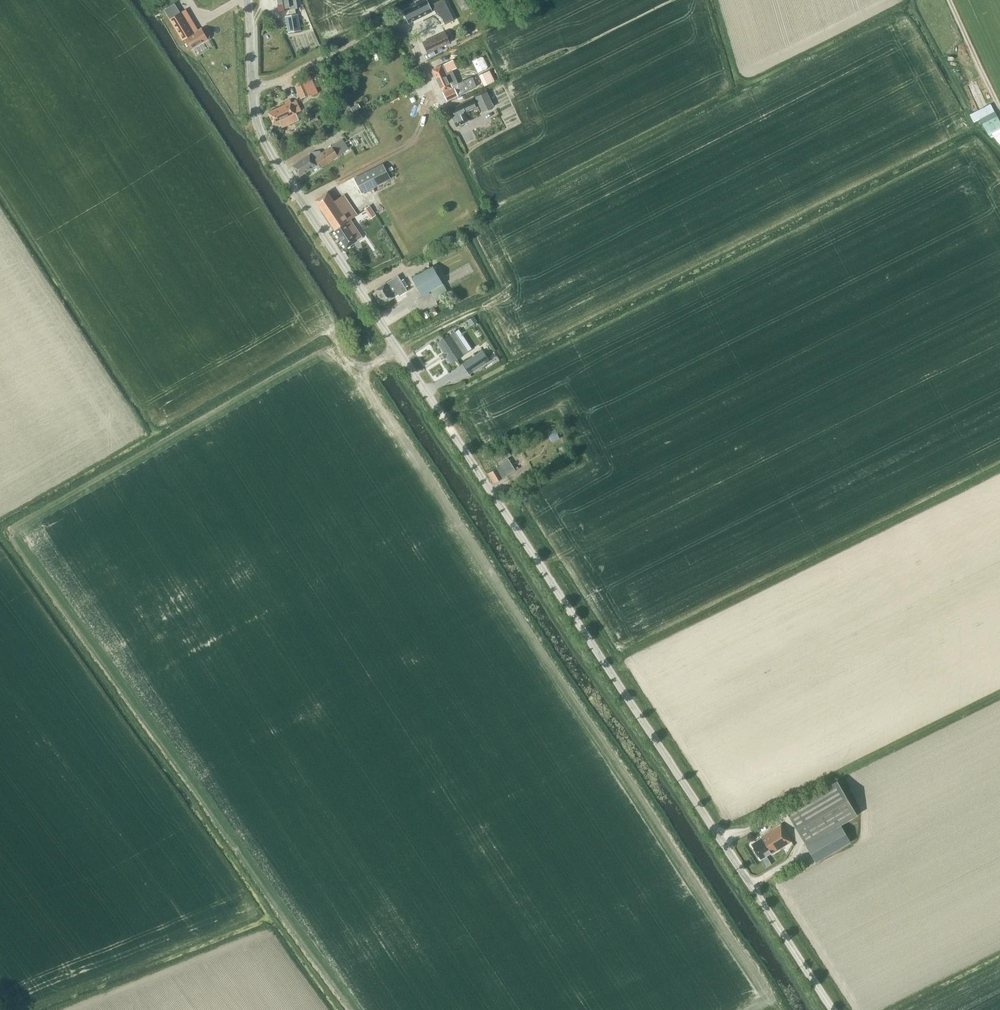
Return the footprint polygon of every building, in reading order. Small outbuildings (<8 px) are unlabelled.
[(289,9),(296,8),(298,8),(296,0),(277,0),(278,3),(279,11),(289,9)] [(403,11),(409,23),(433,11),(435,10),(436,12),(437,14),(439,15),(440,16),(442,17),(443,20),(445,24),(454,20),(445,0),(440,0),(430,5),(427,0),(417,0),(416,1),(417,4),(406,10),(403,11)] [(296,8),(289,9),(291,15),(286,16),(289,32),(302,29),(299,13),(298,14),(296,8)] [(181,13),(170,19),(183,40),(185,38),(192,49),(208,39),(210,38),(210,37),(210,35),(209,33),(207,33),(207,32),(205,33),(202,28),(198,30),(196,26),(186,9),(181,13)] [(449,43),(444,32),(434,37),(439,48),(449,43)] [(441,64),(432,68),(447,100),(458,95),(478,86),(473,76),(458,83),(452,70),(451,69),(446,71),(443,64),(441,65),(441,64)] [(481,76),(486,88),(497,83),(492,71),(481,76)] [(311,84),(308,77),(294,83),(300,98),(310,94),(311,96),(318,93),(314,83),(311,84)] [(494,106),(487,91),(475,96),(482,112),(494,106)] [(469,119),(465,113),(477,107),(473,98),(448,109),(456,125),(469,119)] [(297,99),(291,102),(290,99),(283,102),(284,104),(268,112),(273,124),(279,122),(282,127),(299,119),(296,112),(302,110),(297,99)] [(353,112),(361,107),(358,103),(351,108),(353,112)] [(971,115),(975,124),(982,120),(990,138),(997,134),(999,140),(999,117),(994,104),(971,115)] [(347,109),(341,114),(343,118),(351,113),(348,109),(347,109)] [(320,168),(338,155),(349,148),(343,138),(321,153),(319,150),(316,151),(313,152),(293,166),(300,176),(318,164),(320,168)] [(362,194),(392,180),(385,165),(355,178),(362,194)] [(335,229),(346,247),(362,237),(351,219),(357,215),(344,194),(334,200),(329,192),(316,199),(335,229)] [(430,290),(442,283),(433,266),(412,278),(423,296),(416,300),(421,309),(436,301),(430,290)] [(398,295),(407,290),(398,275),(375,289),(383,302),(397,294),(398,295)] [(430,290),(436,301),(448,294),(442,283),(430,290)] [(471,325),(477,321),(474,316),(468,320),(471,325)] [(455,331),(437,343),(451,364),(469,352),(455,331)] [(484,350),(463,364),(470,373),(490,360),(484,350)] [(499,452),(496,448),(492,451),(498,462),(510,454),(507,448),(505,448),(504,445),(499,449),(500,451),(499,452)] [(495,482),(516,469),(509,457),(499,463),(500,465),(489,472),(495,482)] [(851,841),(843,828),(841,824),(858,815),(838,780),(787,809),(806,844),(816,861),(851,841)] [(792,841),(781,823),(760,836),(761,837),(750,843),(760,859),(770,853),(771,855),(792,841)]
